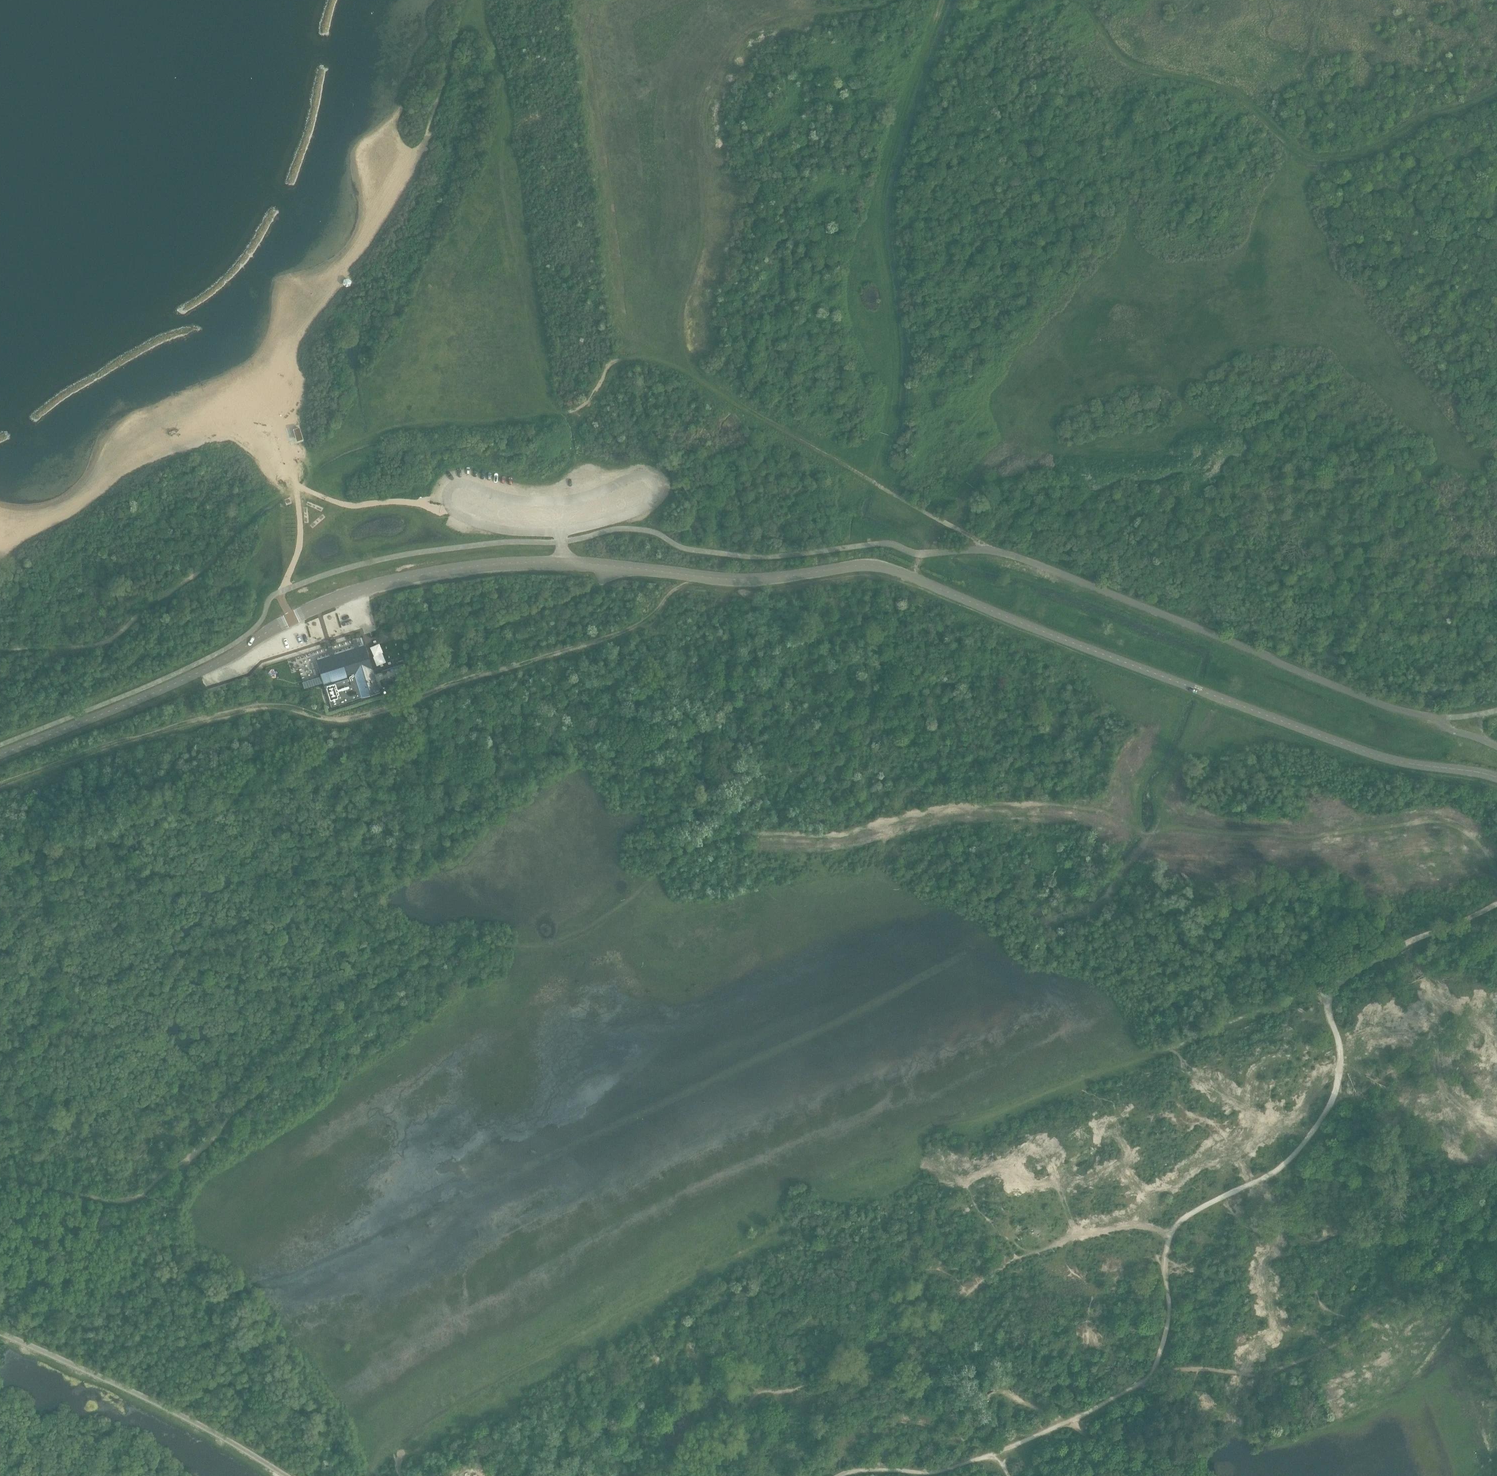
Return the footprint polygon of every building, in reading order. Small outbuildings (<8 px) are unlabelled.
[(322,676),(303,682),(305,687),(324,681),(325,685),(331,706),(333,706),(360,697),(362,697),(379,692),(375,679),(365,646),(359,647),(359,645),(355,647),(355,649),(354,649),(335,655),(334,653),(330,654),(331,656),(330,656),(325,658),(317,660),(322,676)] [(392,677),(383,680),(385,688),(395,684),(392,677)] [(467,1463),(448,1475),(476,1475),(467,1463)]
